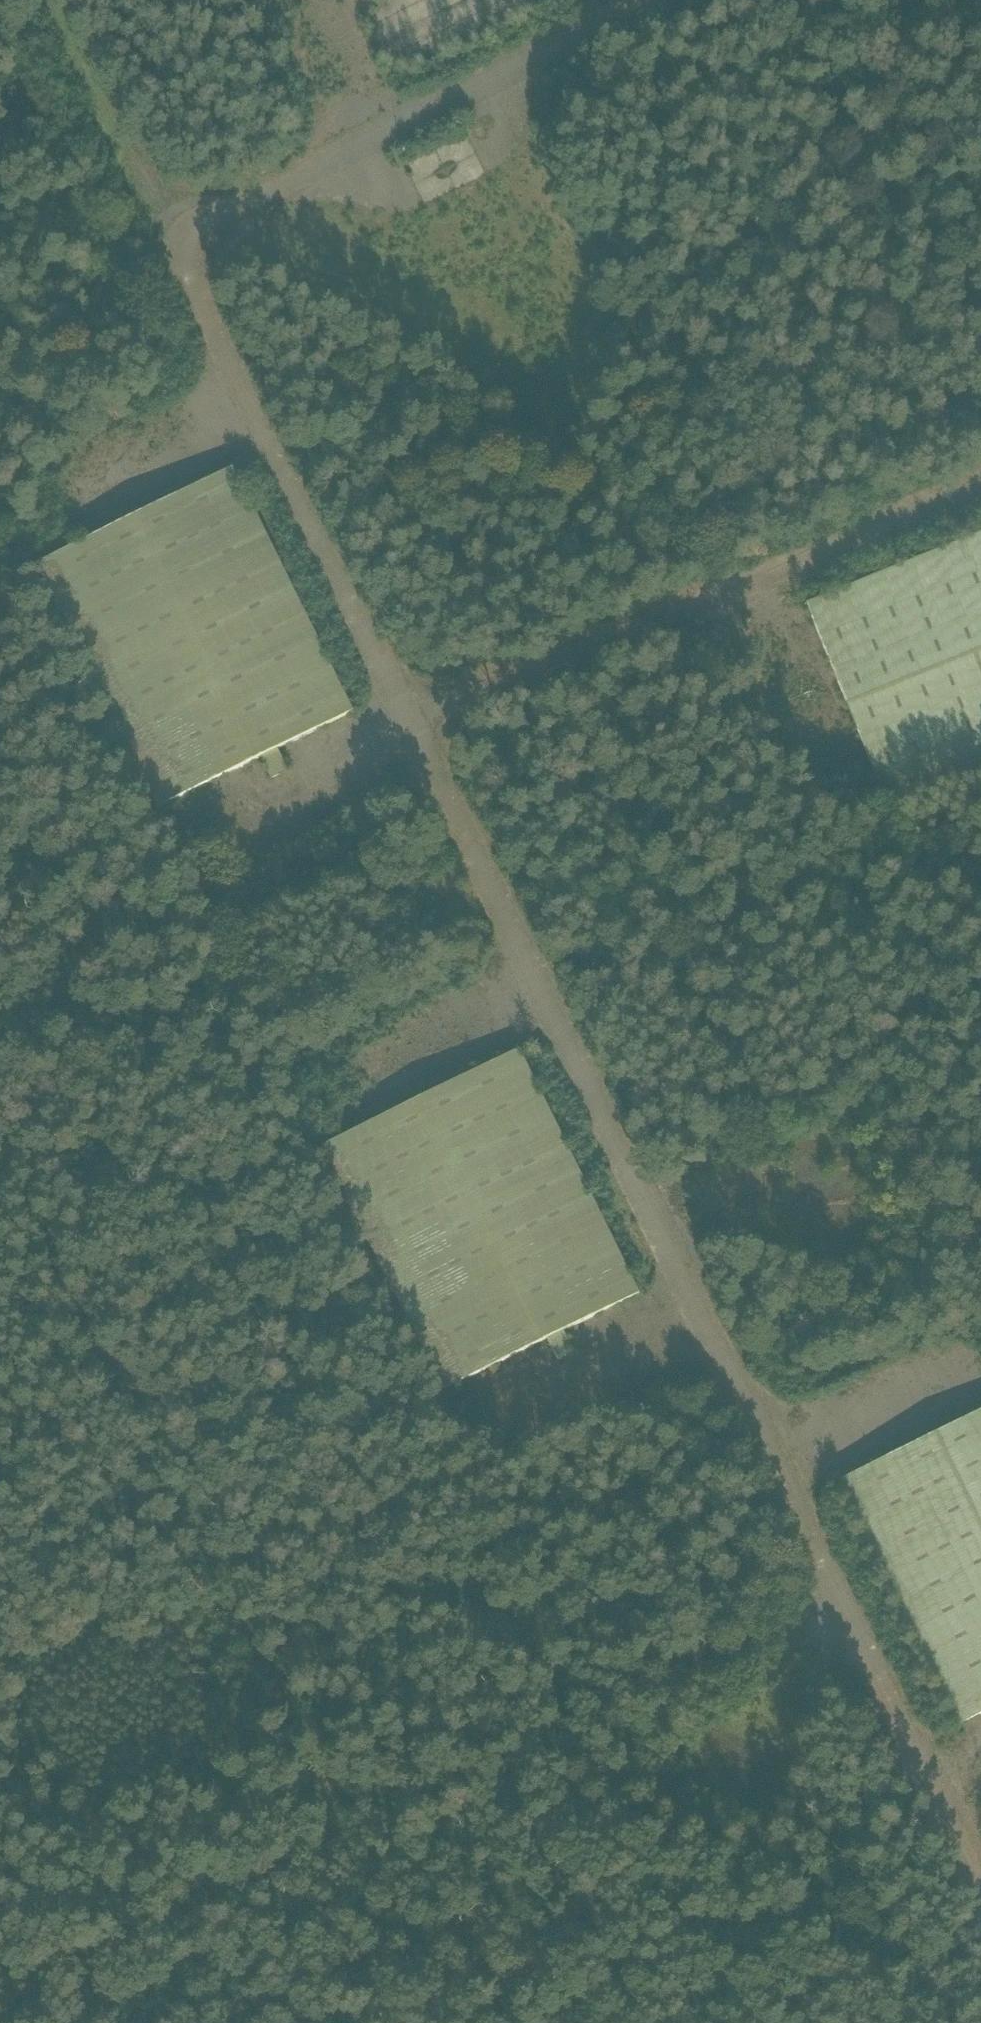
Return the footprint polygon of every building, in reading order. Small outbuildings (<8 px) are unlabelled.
[(425,469),(428,481),(440,477),(436,466),(425,469)] [(233,470),(36,567),(156,811),(261,759),(271,781),(288,773),(277,751),(353,714),(233,470)] [(806,606),(888,809),(980,772),(980,535),(806,606)] [(519,1052),(322,1149),(442,1392),(547,1341),(557,1362),(574,1354),(563,1333),(639,1296),(519,1052)] [(836,1484),(956,1728),(980,1715),(980,1412),(836,1484)]
